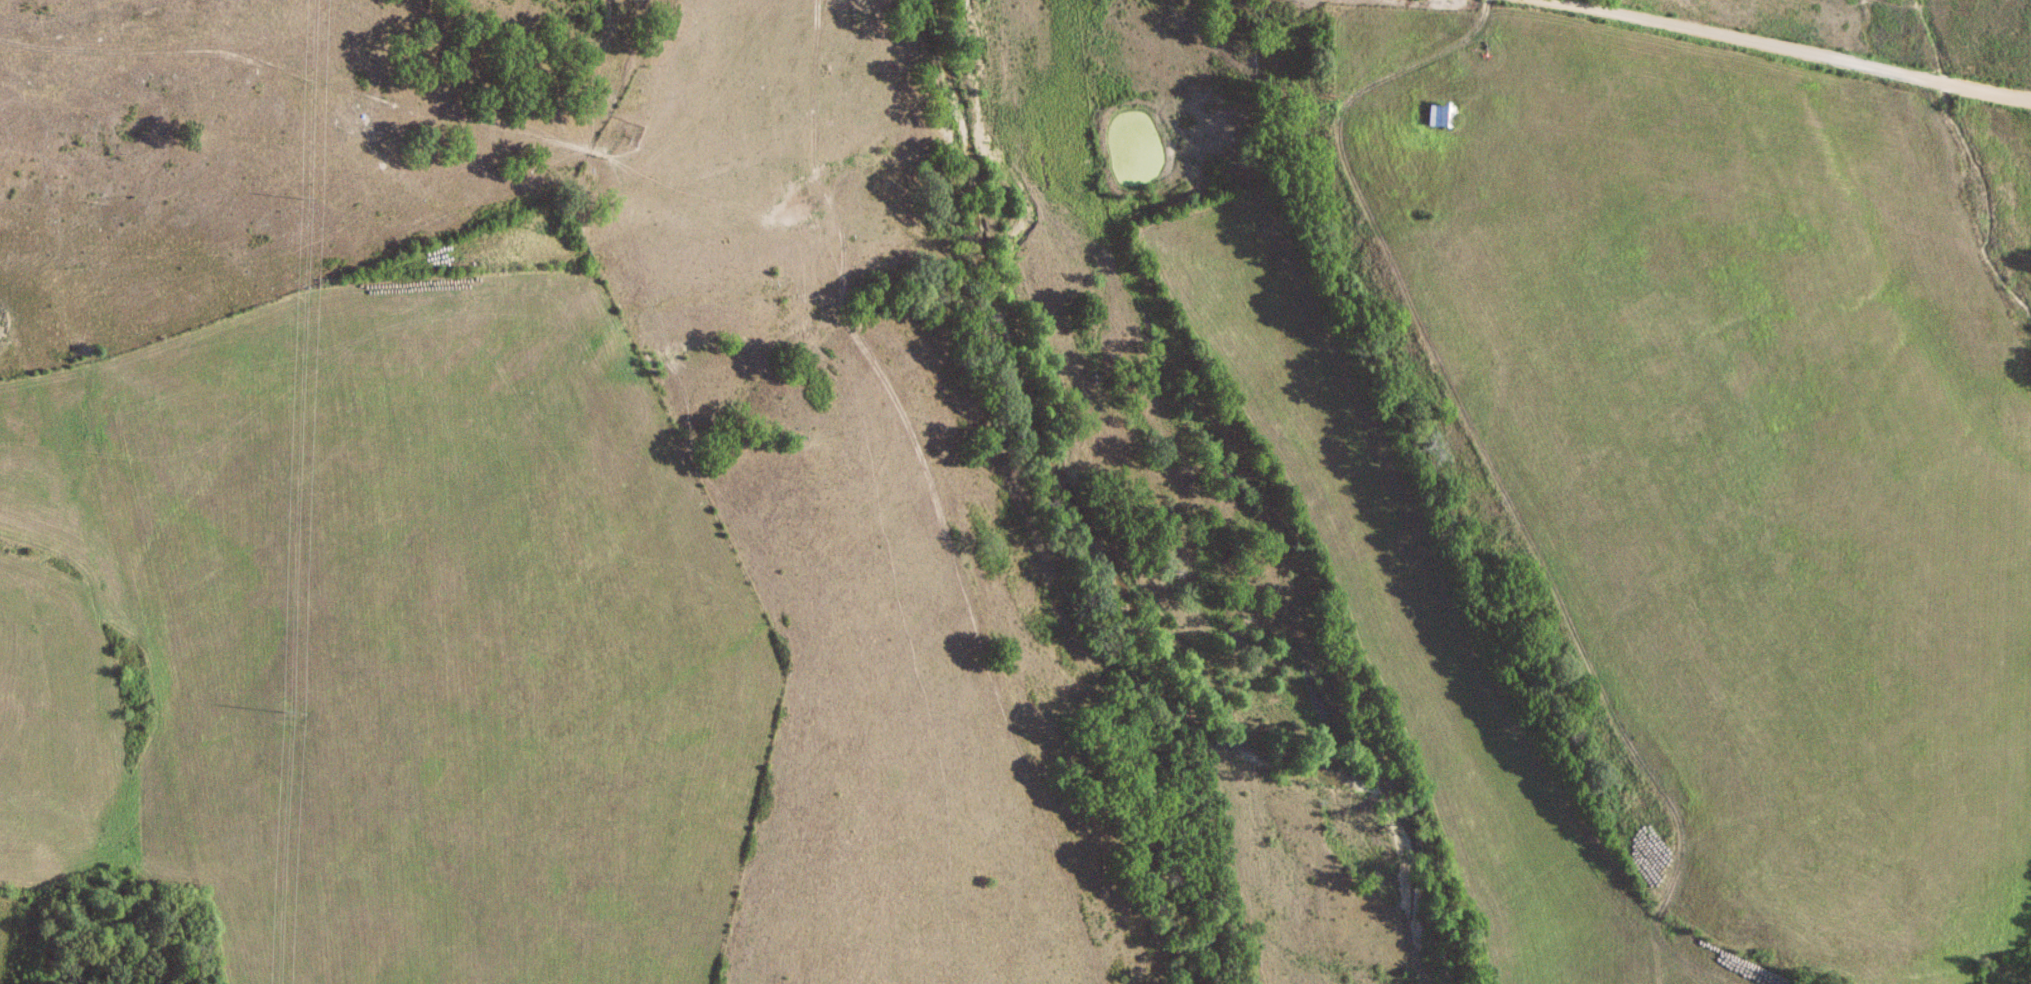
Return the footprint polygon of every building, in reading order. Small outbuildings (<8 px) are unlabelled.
[(1455,129),(1456,107),(1432,106),(1431,128),(1455,129)]
